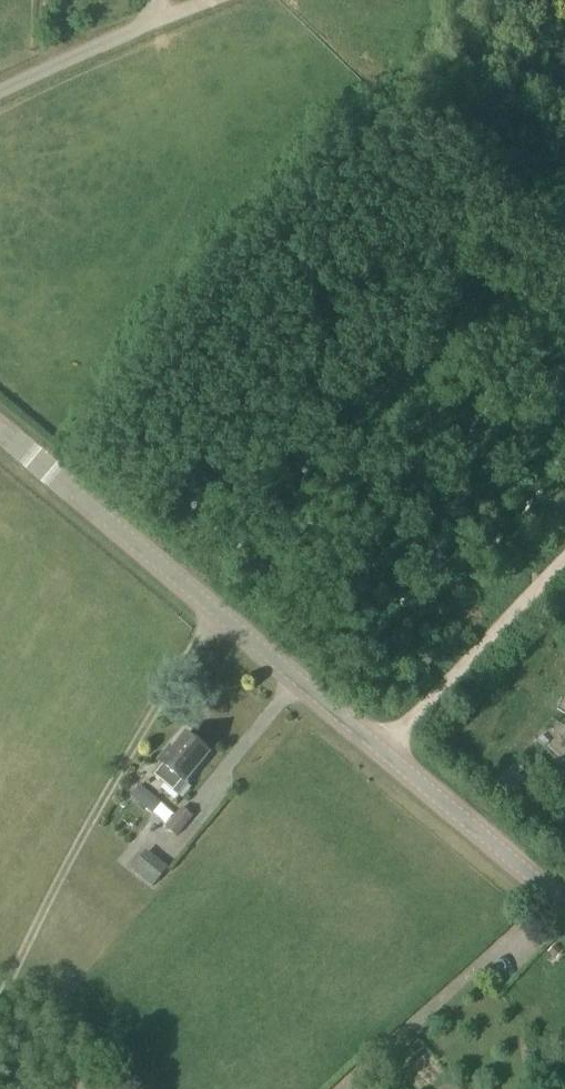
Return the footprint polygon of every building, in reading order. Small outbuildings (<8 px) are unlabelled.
[(185,735),(172,751),(170,749),(158,763),(161,765),(151,777),(163,786),(174,795),(208,754),(205,752),(205,747),(199,742),(195,743),(185,735)] [(145,809),(152,799),(138,788),(130,798),(145,809)] [(176,839),(192,819),(181,810),(164,830),(176,839)] [(142,859),(132,870),(153,888),(162,877),(142,859)]
